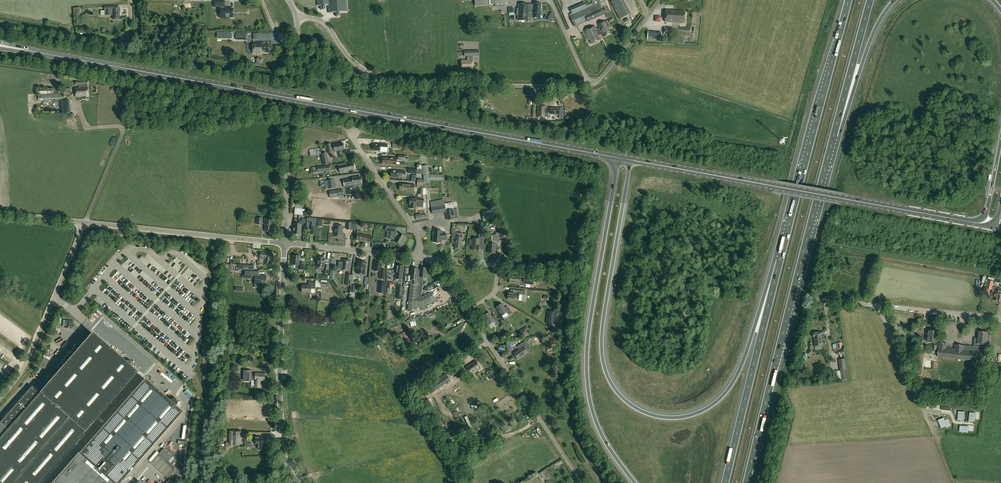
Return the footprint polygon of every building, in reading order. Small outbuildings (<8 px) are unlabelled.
[(317,6),(320,6),(321,10),(325,10),(325,6),(329,5),(330,13),(336,13),(336,17),(340,17),(340,13),(347,12),(346,0),(317,0),(317,6)] [(570,16),(575,27),(587,22),(607,14),(606,13),(610,12),(605,0),(591,0),(592,3),(586,6),(585,2),(570,9),(572,15),(570,16)] [(611,1),(620,19),(630,14),(622,0),(613,0),(611,1)] [(220,8),(220,18),(230,18),(230,17),(233,17),(233,9),(226,9),(226,8),(223,8),(223,7),(225,7),(225,1),(214,1),(214,7),(221,7),(222,8),(220,8)] [(533,5),(533,18),(540,18),(541,4),(533,3),(533,5)] [(517,21),(528,21),(528,18),(533,18),(533,5),(518,4),(518,8),(517,8),(516,16),(518,16),(517,21)] [(120,19),(120,8),(113,8),(113,6),(105,7),(105,10),(106,10),(106,16),(112,15),(113,19),(120,19)] [(665,22),(684,23),(685,12),(666,10),(665,22)] [(610,31),(609,31),(605,22),(598,25),(601,31),(600,32),(601,34),(602,34),(603,34),(602,34),(604,37),(611,34),(610,31)] [(597,33),(595,27),(585,31),(589,40),(590,40),(591,44),(600,40),(598,36),(601,34),(600,32),(597,33)] [(647,39),(661,40),(662,33),(648,32),(647,39)] [(269,53),(269,44),(261,44),(262,44),(253,43),(253,54),(261,54),(261,53),(269,53)] [(479,51),(464,51),(464,56),(467,56),(467,61),(461,61),(462,69),(473,69),(472,56),(479,56),(479,51)] [(255,64),(260,67),(263,60),(258,57),(255,64)] [(88,85),(88,80),(76,80),(76,85),(79,85),(79,88),(76,88),(76,97),(88,96),(88,87),(88,85)] [(41,94),(38,94),(39,101),(64,100),(64,93),(53,94),(53,91),(46,91),(41,91),(41,94)] [(62,114),(71,113),(70,100),(61,100),(62,114)] [(538,107),(538,116),(543,116),(542,119),(545,119),(545,116),(546,116),(546,113),(550,113),(550,115),(559,115),(560,115),(560,107),(550,107),(550,108),(546,108),(546,107),(538,107)] [(335,152),(344,150),(343,143),(333,145),(333,146),(331,146),(331,144),(326,145),(328,153),(333,152),(332,150),(335,150),(335,152)] [(380,151),(380,152),(387,152),(388,145),(377,144),(377,145),(374,145),(373,151),(380,151)] [(327,152),(321,154),(323,165),(329,164),(327,152)] [(346,165),(346,163),(339,165),(340,169),(339,169),(340,173),(346,172),(345,171),(347,171),(355,169),(353,163),(346,165)] [(427,165),(422,166),(422,170),(423,173),(425,183),(430,182),(430,181),(444,181),(444,175),(429,174),(427,165)] [(336,188),(335,179),(328,180),(328,181),(324,181),(325,189),(328,189),(329,189),(336,188)] [(414,193),(415,185),(404,184),(400,184),(400,190),(406,191),(406,192),(414,193)] [(330,198),(344,197),(343,189),(329,191),(330,198)] [(416,209),(416,207),(423,208),(424,203),(424,199),(414,198),(414,199),(410,199),(410,205),(411,205),(410,209),(416,209)] [(446,211),(454,210),(453,202),(444,204),(444,200),(430,202),(431,208),(436,207),(445,206),(446,211)] [(293,203),(292,208),(295,209),(294,215),(305,216),(305,209),(302,209),(303,204),(293,203)] [(457,209),(454,210),(446,211),(446,212),(447,220),(458,218),(457,209)] [(492,211),(482,211),(483,221),(493,221),(492,211)] [(304,227),(309,227),(309,220),(308,220),(308,218),(305,218),(305,217),(302,217),(302,219),(302,223),(301,223),(301,224),(300,224),(302,225),(304,225),(304,227)] [(274,225),(275,220),(265,219),(264,225),(265,225),(265,231),(273,232),(273,225),(274,225)] [(301,235),(302,225),(300,224),(301,224),(301,223),(302,223),(302,219),(299,219),(299,220),(295,219),(294,224),(293,235),(301,235)] [(335,236),(343,237),(343,226),(335,226),(335,236)] [(398,233),(396,232),(396,227),(386,226),(386,230),(391,231),(391,239),(393,239),(393,241),(394,241),(394,242),(402,246),(406,237),(398,233)] [(442,231),(435,231),(434,232),(433,234),(434,235),(434,242),(436,242),(436,243),(439,243),(439,242),(441,242),(442,240),(447,240),(447,234),(442,233),(442,231)] [(451,239),(455,240),(455,248),(461,248),(462,238),(462,233),(452,232),(451,239)] [(492,235),(492,244),(489,244),(488,253),(495,253),(496,244),(495,244),(496,241),(501,242),(501,236),(492,235)] [(480,239),(473,239),(472,250),(479,250),(480,239)] [(265,259),(264,264),(271,265),(272,259),(273,259),(273,254),(261,252),(260,258),(265,259)] [(299,257),(293,256),(293,264),(296,265),(295,269),(298,269),(298,270),(304,270),(305,263),(299,262),(299,257)] [(325,258),(318,257),(317,268),(318,268),(317,270),(323,271),(323,273),(329,274),(329,266),(325,265),(325,258)] [(350,271),(351,261),(342,260),(342,262),(338,262),(338,270),(341,270),(350,271)] [(365,274),(366,269),(365,269),(366,262),(358,261),(356,273),(357,273),(358,275),(361,275),(362,274),(365,274)] [(382,264),(381,264),(375,263),(374,271),(380,272),(379,279),(385,279),(386,270),(381,270),(382,264)] [(396,279),(400,279),(399,282),(402,282),(404,266),(396,265),(395,270),(397,270),(396,279)] [(425,296),(422,298),(417,297),(418,282),(416,281),(417,269),(411,268),(410,280),(410,284),(411,284),(409,305),(422,307),(435,300),(431,293),(425,296)] [(426,278),(427,272),(426,272),(426,268),(421,268),(420,271),(418,271),(418,269),(417,269),(416,281),(418,282),(417,297),(422,298),(423,278),(426,278)] [(255,279),(255,285),(266,285),(267,276),(259,276),(260,272),(244,271),(244,278),(255,279)] [(533,285),(534,278),(524,277),(524,280),(520,279),(520,277),(510,276),(510,283),(519,284),(519,283),(520,283),(523,287),(526,284),(533,285)] [(341,286),(335,277),(331,280),(337,288),(341,286)] [(308,286),(303,286),(302,293),(311,293),(311,289),(315,289),(315,283),(308,283),(308,286)] [(385,294),(386,283),(379,283),(378,293),(385,294)] [(432,283),(426,286),(424,290),(428,292),(429,290),(434,287),(432,283)] [(993,295),(994,295),(993,300),(1000,302),(1000,297),(1000,289),(996,288),(993,287),(991,295),(993,295)] [(516,293),(508,293),(508,300),(519,301),(519,295),(525,295),(525,291),(516,290),(516,293)] [(509,315),(512,313),(509,309),(507,310),(502,304),(496,308),(502,316),(507,313),(509,315)] [(555,325),(557,313),(548,311),(546,324),(555,325)] [(496,325),(499,323),(496,318),(494,319),(489,313),(483,317),(488,325),(494,322),(496,325)] [(523,335),(524,337),(529,337),(530,336),(526,331),(529,328),(527,326),(523,328),(524,329),(519,333),(522,337),(523,335)] [(55,334),(53,333),(51,338),(59,341),(62,333),(57,331),(55,334)] [(926,334),(928,335),(928,338),(925,338),(925,342),(937,343),(938,332),(928,331),(926,331),(926,334)] [(820,336),(821,336),(820,332),(812,333),(813,337),(815,346),(821,345),(820,336)] [(946,348),(947,344),(939,343),(937,357),(984,362),(985,353),(988,332),(979,332),(978,339),(975,338),(974,347),(955,345),(954,349),(946,348)] [(134,371),(92,334),(39,394),(31,386),(0,422),(0,482),(39,482),(134,371)] [(514,354),(518,360),(528,353),(527,351),(530,349),(528,347),(525,342),(520,345),(522,348),(514,354)] [(922,376),(924,355),(917,354),(914,375),(922,376)] [(847,379),(845,359),(838,360),(841,380),(847,379)] [(476,361),(466,368),(471,375),(481,368),(476,361)] [(457,378),(462,374),(457,368),(453,371),(457,378)] [(251,371),(245,370),(244,381),(251,382),(251,380),(255,381),(255,387),(260,387),(260,381),(265,381),(265,374),(255,373),(255,374),(251,374),(251,371)] [(445,374),(426,387),(431,393),(450,380),(445,374)] [(53,482),(120,482),(182,412),(176,406),(176,398),(168,400),(144,379),(78,454),(53,482)] [(944,417),(938,420),(941,428),(947,425),(944,417)] [(229,443),(229,446),(239,446),(240,436),(239,436),(239,432),(230,432),(229,443)] [(265,437),(256,437),(255,444),(258,444),(258,449),(264,449),(264,444),(265,437)] [(156,455),(150,462),(168,479),(175,471),(156,455)] [(562,460),(553,466),(555,469),(560,466),(563,469),(566,467),(562,460)]
